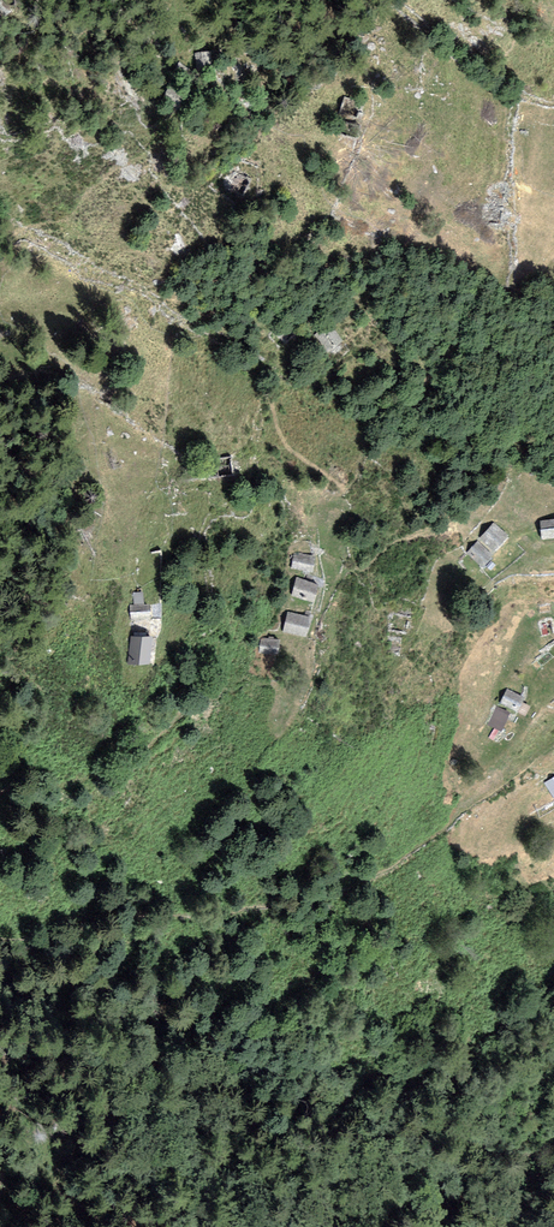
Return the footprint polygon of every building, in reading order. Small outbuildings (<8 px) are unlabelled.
[(211,50),(194,52),(196,71),(213,69),(211,50)] [(194,72),(178,62),(170,74),(186,85),(194,72)] [(540,521),(542,539),(553,538),(553,519),(540,521)] [(509,535),(494,522),(480,538),(495,551),(509,535)] [(493,555),(478,540),(465,552),(481,568),(493,555)] [(315,557),(294,553),(291,569),(312,574),(315,557)] [(318,584),(296,578),(291,596),(313,602),(318,584)] [(133,592),(134,605),(144,605),(143,591),(133,592)] [(134,605),(129,605),(130,619),(150,618),(149,604),(144,605),(134,605)] [(311,618),(287,612),(283,631),(307,636),(311,618)] [(152,637),(130,636),(128,664),(151,664),(152,637)] [(280,639),(260,638),(259,654),(279,656),(280,639)] [(525,697),(507,689),(500,703),(519,711),(525,697)] [(510,712),(495,706),(488,726),(503,731),(510,712)] [(544,784),(553,799),(553,776),(544,784)]
